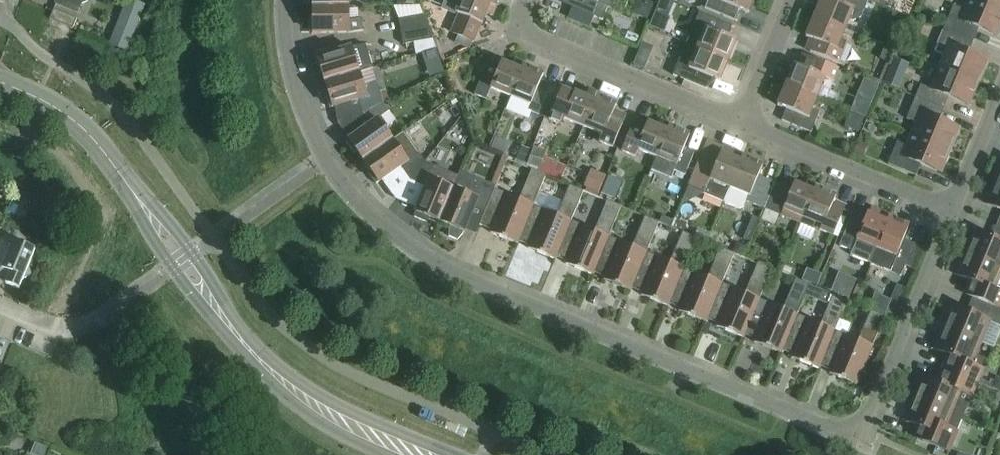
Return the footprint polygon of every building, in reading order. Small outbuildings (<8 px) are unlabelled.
[(54,4),(77,13),(88,1),(88,0),(56,0),(54,4)] [(481,0),(444,0),(441,7),(456,13),(448,31),(472,41),(480,23),(482,24),(486,13),(492,16),(496,6),(494,5),(494,6),(481,0)] [(575,8),(593,16),(599,3),(597,3),(598,1),(604,4),(607,4),(611,3),(613,0),(578,0),(575,8)] [(630,12),(647,19),(653,5),(642,0),(636,0),(630,12)] [(753,0),(708,0),(704,8),(734,21),(738,9),(747,13),(753,0)] [(844,29),(848,20),(852,21),(860,18),(867,2),(863,0),(820,0),(813,16),(844,29)] [(969,38),(974,26),(996,36),(999,26),(999,11),(972,0),(967,0),(963,9),(953,5),(943,28),(969,38)] [(999,11),(999,0),(972,0),(999,11)] [(347,7),(312,7),(312,23),(309,23),(310,33),(312,33),(348,33),(362,31),(360,19),(348,20),(347,7)] [(72,29),(76,18),(53,9),(49,20),(72,29)] [(655,11),(649,26),(664,32),(670,17),(668,17),(655,11)] [(696,48),(727,61),(736,40),(727,37),(732,26),(698,12),(690,31),(701,36),(696,48)] [(398,19),(400,32),(427,27),(422,15),(398,19)] [(844,29),(813,16),(805,37),(814,41),(809,52),(843,66),(852,45),(840,40),(844,29)] [(910,17),(905,28),(920,35),(925,23),(910,17)] [(427,27),(400,32),(402,45),(432,39),(427,27)] [(986,60),(962,50),(967,38),(969,39),(969,38),(943,28),(934,51),(944,55),(939,67),(977,82),(986,60)] [(324,82),(358,72),(354,59),(367,56),(365,44),(351,47),(317,57),(317,58),(314,59),(317,68),(320,67),(324,82)] [(719,81),(727,61),(696,48),(688,68),(681,65),(676,77),(706,89),(710,78),(719,81)] [(794,64),(785,85),(816,98),(821,87),(829,90),(838,70),(807,57),(803,68),(794,64)] [(523,65),(524,64),(514,59),(512,66),(501,61),(493,80),(481,75),(474,94),(485,99),(490,88),(510,96),(523,65)] [(543,74),(523,65),(510,96),(529,104),(527,110),(538,115),(547,92),(537,88),(543,74)] [(915,96),(939,106),(944,95),(967,105),(977,82),(939,67),(930,89),(920,85),(915,96)] [(357,99),(362,113),(382,102),(376,82),(362,86),(358,72),(324,82),(329,98),(326,99),(329,108),(332,107),(357,99)] [(886,75),(883,82),(899,89),(902,81),(886,75)] [(811,109),(816,98),(785,85),(777,105),(786,109),(781,120),(810,132),(819,112),(811,109)] [(596,96),(597,94),(587,90),(585,96),(574,92),(573,93),(561,88),(548,119),(561,125),(564,119),(583,127),(596,96)] [(596,96),(583,127),(602,134),(599,141),(612,147),(625,115),(613,110),(616,104),(596,96)] [(917,122),(911,134),(949,150),(958,127),(934,118),(939,106),(915,96),(906,118),(917,122)] [(855,98),(850,111),(865,117),(870,104),(855,98)] [(382,102),(362,113),(370,124),(348,140),(346,142),(351,149),(354,148),(363,161),(392,140),(377,120),(389,111),(382,102)] [(636,149),(656,157),(669,126),(670,124),(660,120),(658,126),(635,117),(618,156),(631,161),(636,149)] [(669,126),(656,157),(675,165),(673,170),(684,175),(694,153),(683,148),(689,134),(669,126)] [(949,150),(911,134),(907,146),(896,142),(887,164),(911,174),(916,162),(939,172),(949,150)] [(392,140),(363,161),(372,174),(370,176),(375,183),(378,182),(400,167),(410,180),(425,162),(411,142),(399,151),(392,140)] [(742,156),(743,156),(743,155),(709,141),(690,187),(723,201),(742,156)] [(859,141),(854,154),(862,157),(867,145),(859,141)] [(524,163),(529,150),(521,146),(515,159),(524,163)] [(533,146),(527,163),(538,167),(539,168),(543,157),(545,151),(533,146)] [(762,164),(743,156),(742,156),(723,201),(742,208),(746,207),(748,202),(763,208),(773,184),(757,177),(762,164)] [(584,186),(593,167),(577,159),(568,178),(584,186)] [(425,162),(410,180),(425,187),(413,216),(426,222),(428,217),(439,222),(452,189),(458,176),(425,162)] [(494,189),(484,211),(479,225),(491,230),(490,233),(517,244),(518,241),(517,241),(532,205),(533,205),(545,175),(531,169),(519,199),(494,189)] [(586,187),(584,191),(597,196),(605,175),(593,170),(586,187)] [(458,176),(452,189),(439,222),(450,226),(449,229),(448,236),(457,240),(462,234),(463,231),(463,232),(473,207),(484,211),(494,189),(495,186),(460,171),(458,176)] [(608,176),(600,193),(615,199),(622,182),(608,176)] [(773,184),(763,208),(781,216),(784,210),(802,218),(815,187),(816,187),(817,185),(807,181),(804,187),(793,183),(790,191),(773,184)] [(994,181),(985,204),(999,210),(999,184),(994,181)] [(517,241),(518,241),(529,246),(527,248),(554,259),(556,257),(555,256),(570,220),(570,221),(583,191),(569,185),(556,215),(533,205),(532,205),(517,241)] [(815,187),(802,218),(822,226),(820,230),(837,237),(850,205),(834,198),(835,195),(816,187),(815,187)] [(17,190),(14,199),(23,203),(26,194),(17,190)] [(555,256),(556,257),(566,261),(565,264),(592,275),(593,272),(608,236),(621,206),(606,200),(594,230),(570,221),(570,220),(555,256)] [(888,217),(889,217),(890,215),(880,211),(877,217),(867,213),(865,217),(852,212),(838,245),(851,251),(849,254),(869,263),(888,217)] [(593,272),(604,277),(603,279),(630,291),(631,288),(630,288),(645,252),(646,252),(658,222),(644,216),(632,246),(608,236),(593,272)] [(674,217),(670,226),(683,232),(686,223),(674,217)] [(888,217),(869,263),(901,276),(905,266),(904,265),(913,243),(903,239),(908,225),(889,217),(888,217)] [(999,267),(999,241),(974,230),(965,253),(999,267)] [(683,267),(684,268),(696,238),(682,232),(669,262),(646,252),(645,252),(630,288),(631,288),(641,292),(640,295),(667,306),(669,304),(668,303),(683,267)] [(7,278),(5,283),(19,289),(23,278),(31,275),(28,267),(35,249),(13,240),(11,246),(0,241),(0,275),(7,278)] [(736,242),(732,252),(742,256),(746,246),(736,242)] [(721,283),(734,253),(719,247),(707,277),(684,268),(683,267),(668,303),(669,304),(679,308),(678,311),(705,322),(706,319),(721,283)] [(965,253),(956,275),(967,280),(962,293),(972,297),(979,300),(999,309),(999,267),(965,253)] [(758,299),(759,299),(771,269),(757,263),(745,293),(721,283),(706,319),(717,324),(716,326),(743,338),(744,335),(743,335),(758,299)] [(806,268),(801,281),(816,287),(821,274),(806,268)] [(796,314),(797,314),(805,295),(809,284),(795,279),(782,309),(759,299),(758,299),(743,335),(744,335),(754,339),(753,342),(780,353),(782,351),(781,350),(796,314)] [(809,284),(805,295),(828,305),(833,294),(809,284)] [(818,369),(819,366),(834,330),(847,300),(833,294),(828,305),(820,324),(797,314),(796,314),(781,350),(782,351),(792,355),(791,358),(818,369)] [(979,300),(974,314),(952,305),(943,327),(980,342),(989,321),(999,326),(999,309),(979,300)] [(819,366),(830,371),(829,373),(856,384),(884,316),(870,310),(858,339),(834,330),(819,366)] [(980,342),(943,327),(933,349),(945,354),(940,367),(976,382),(986,359),(975,355),(980,342)] [(976,382),(940,367),(934,381),(922,376),(913,398),(961,418),(976,382)] [(961,418),(913,398),(904,421),(916,425),(911,436),(948,452),(961,418)] [(30,453),(35,454),(44,454),(47,448),(34,443),(30,453)]
